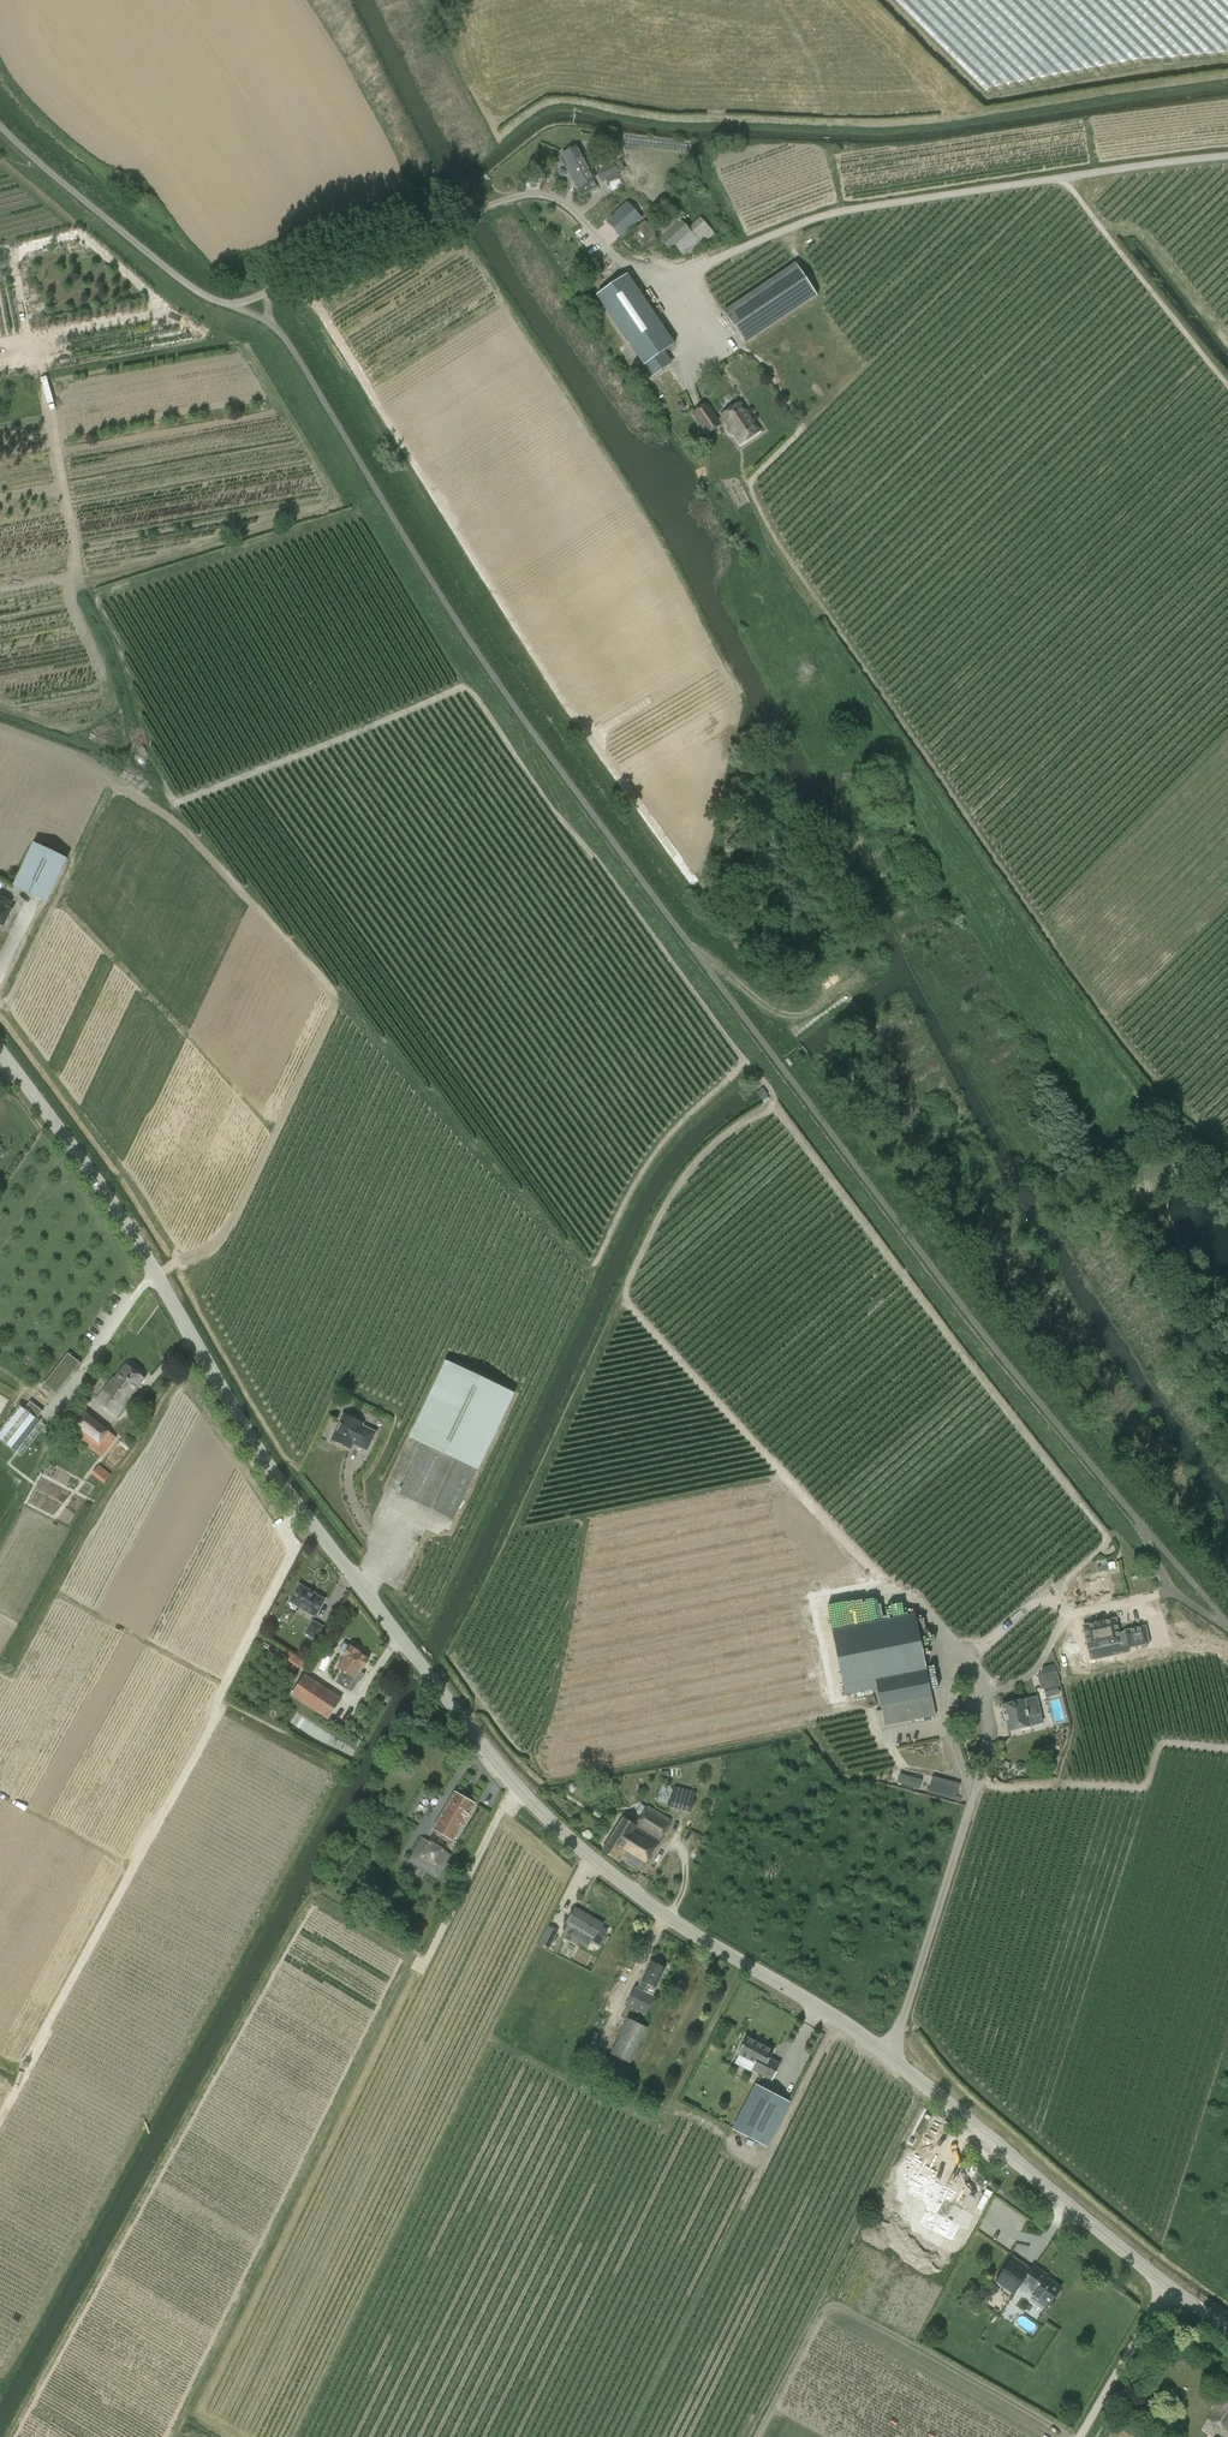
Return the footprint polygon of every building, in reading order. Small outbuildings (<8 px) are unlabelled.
[(578,146),(561,154),(570,171),(568,172),(572,179),(575,177),(579,186),(594,178),(590,169),(594,167),(590,157),(585,160),(578,146)] [(618,159),(595,171),(600,181),(606,178),(617,173),(624,170),(618,159)] [(610,190),(622,187),(620,177),(608,180),(610,190)] [(642,250),(656,239),(669,253),(676,248),(683,256),(688,257),(714,234),(700,217),(688,228),(682,223),(704,204),(694,193),(672,213),(670,210),(651,228),(644,221),(628,235),(642,250)] [(627,203),(606,221),(620,237),(641,218),(627,203)] [(723,312),(745,345),(817,296),(795,264),(723,312)] [(596,296),(644,366),(659,356),(675,345),(627,275),(596,296)] [(21,276),(13,277),(17,311),(25,310),(21,276)] [(721,417),(716,421),(719,425),(724,421),(741,446),(760,432),(740,402),(720,416),(721,417)] [(704,403),(692,411),(707,433),(719,425),(716,421),(704,403)] [(14,887),(47,902),(67,859),(34,843),(14,887)] [(4,927),(12,911),(8,909),(12,903),(0,897),(0,925),(4,927)] [(43,1384),(56,1394),(81,1363),(68,1353),(43,1384)] [(422,1443),(398,1494),(453,1520),(513,1392),(445,1360),(409,1437),(422,1443)] [(113,1379),(94,1402),(115,1418),(135,1394),(133,1393),(144,1378),(127,1364),(114,1380),(113,1379)] [(29,1401),(24,1408),(20,1405),(0,1431),(0,1440),(20,1456),(45,1425),(36,1418),(42,1411),(29,1401)] [(75,1425),(76,1425),(70,1433),(101,1457),(117,1437),(108,1431),(109,1430),(85,1412),(75,1425)] [(331,1440),(334,1441),(335,1444),(340,1446),(342,1445),(350,1449),(353,1444),(366,1451),(375,1433),(361,1426),(362,1424),(343,1414),(331,1440)] [(99,1465),(92,1474),(104,1483),(110,1474),(99,1465)] [(1098,1572),(1108,1570),(1108,1571),(1116,1569),(1114,1560),(1106,1562),(1106,1559),(1100,1561),(1101,1566),(1097,1567),(1098,1572)] [(1078,1579),(1084,1600),(1112,1593),(1106,1572),(1078,1579)] [(289,1602),(314,1617),(324,1600),(299,1585),(289,1602)] [(915,1613),(832,1629),(844,1694),(876,1688),(880,1706),(884,1726),(935,1716),(931,1697),(932,1696),(927,1669),(926,1669),(915,1613)] [(1128,1644),(1129,1647),(1149,1642),(1145,1626),(1125,1630),(1125,1631),(1120,1632),(1117,1619),(1083,1626),(1088,1648),(1120,1642),(1121,1646),(1128,1644)] [(323,1627),(313,1621),(309,1626),(306,1632),(316,1638),(323,1627)] [(363,1667),(368,1659),(359,1653),(359,1652),(349,1646),(349,1647),(344,1643),(339,1652),(344,1655),(343,1656),(344,1656),(337,1667),(343,1670),(337,1680),(336,1682),(347,1689),(348,1689),(352,1691),(359,1681),(364,1675),(360,1672),(363,1667)] [(307,1663),(288,1651),(284,1658),(302,1670),(307,1663)] [(1057,1686),(1060,1685),(1056,1671),(1037,1676),(1040,1690),(1043,1689),(1045,1695),(1059,1693),(1057,1686)] [(341,1699),(305,1675),(292,1695),(328,1719),(341,1699)] [(1004,1728),(1007,1728),(1007,1730),(1030,1725),(1027,1716),(1041,1714),(1037,1696),(1002,1704),(1005,1720),(1002,1721),(1004,1728)] [(930,1776),(928,1794),(957,1798),(959,1780),(930,1776)] [(695,1791),(669,1784),(666,1793),(672,1795),(669,1807),(678,1809),(690,1812),(694,1796),(695,1791)] [(474,1804),(454,1792),(432,1828),(453,1840),(474,1804)] [(658,1840),(672,1820),(647,1805),(635,1824),(623,1817),(601,1851),(615,1860),(618,1854),(641,1868),(656,1844),(658,1840)] [(438,1877),(452,1855),(420,1837),(408,1860),(438,1877)] [(574,1909),(566,1922),(576,1927),(593,1937),(592,1939),(599,1943),(606,1931),(600,1927),(602,1925),(593,1919),(592,1921),(574,1909)] [(548,1926),(539,1944),(549,1948),(558,1930),(548,1926)] [(655,1996),(652,1995),(665,1969),(650,1961),(637,1988),(634,1986),(625,2005),(645,2015),(655,1996)] [(610,2053),(630,2063),(647,2028),(627,2018),(610,2053)] [(746,2037),(738,2053),(755,2062),(752,2069),(772,2079),(781,2063),(770,2057),(774,2051),(746,2037)] [(757,2083),(733,2128),(766,2146),(790,2100),(757,2083)] [(957,2195),(907,2193),(906,2226),(935,2228),(934,2239),(955,2240),(956,2228),(973,2228),(974,2208),(957,2207),(957,2195)] [(942,2265),(946,2255),(934,2249),(929,2259),(942,2265)] [(1030,2270),(1020,2263),(1013,2272),(1005,2267),(995,2281),(1014,2294),(1021,2282),(1035,2292),(1031,2298),(1046,2308),(1054,2297),(1059,2297),(1063,2291),(1060,2287),(1061,2287),(1048,2277),(1048,2276),(1034,2265),(1030,2270)] [(982,2286),(975,2292),(983,2302),(990,2296),(992,2298),(999,2292),(990,2281),(983,2287),(982,2286)] [(1024,2315),(1017,2323),(1029,2334),(1037,2326),(1024,2315)] [(1221,2394),(1207,2419),(1227,2430),(1227,2428),(1227,2398),(1221,2394)]
